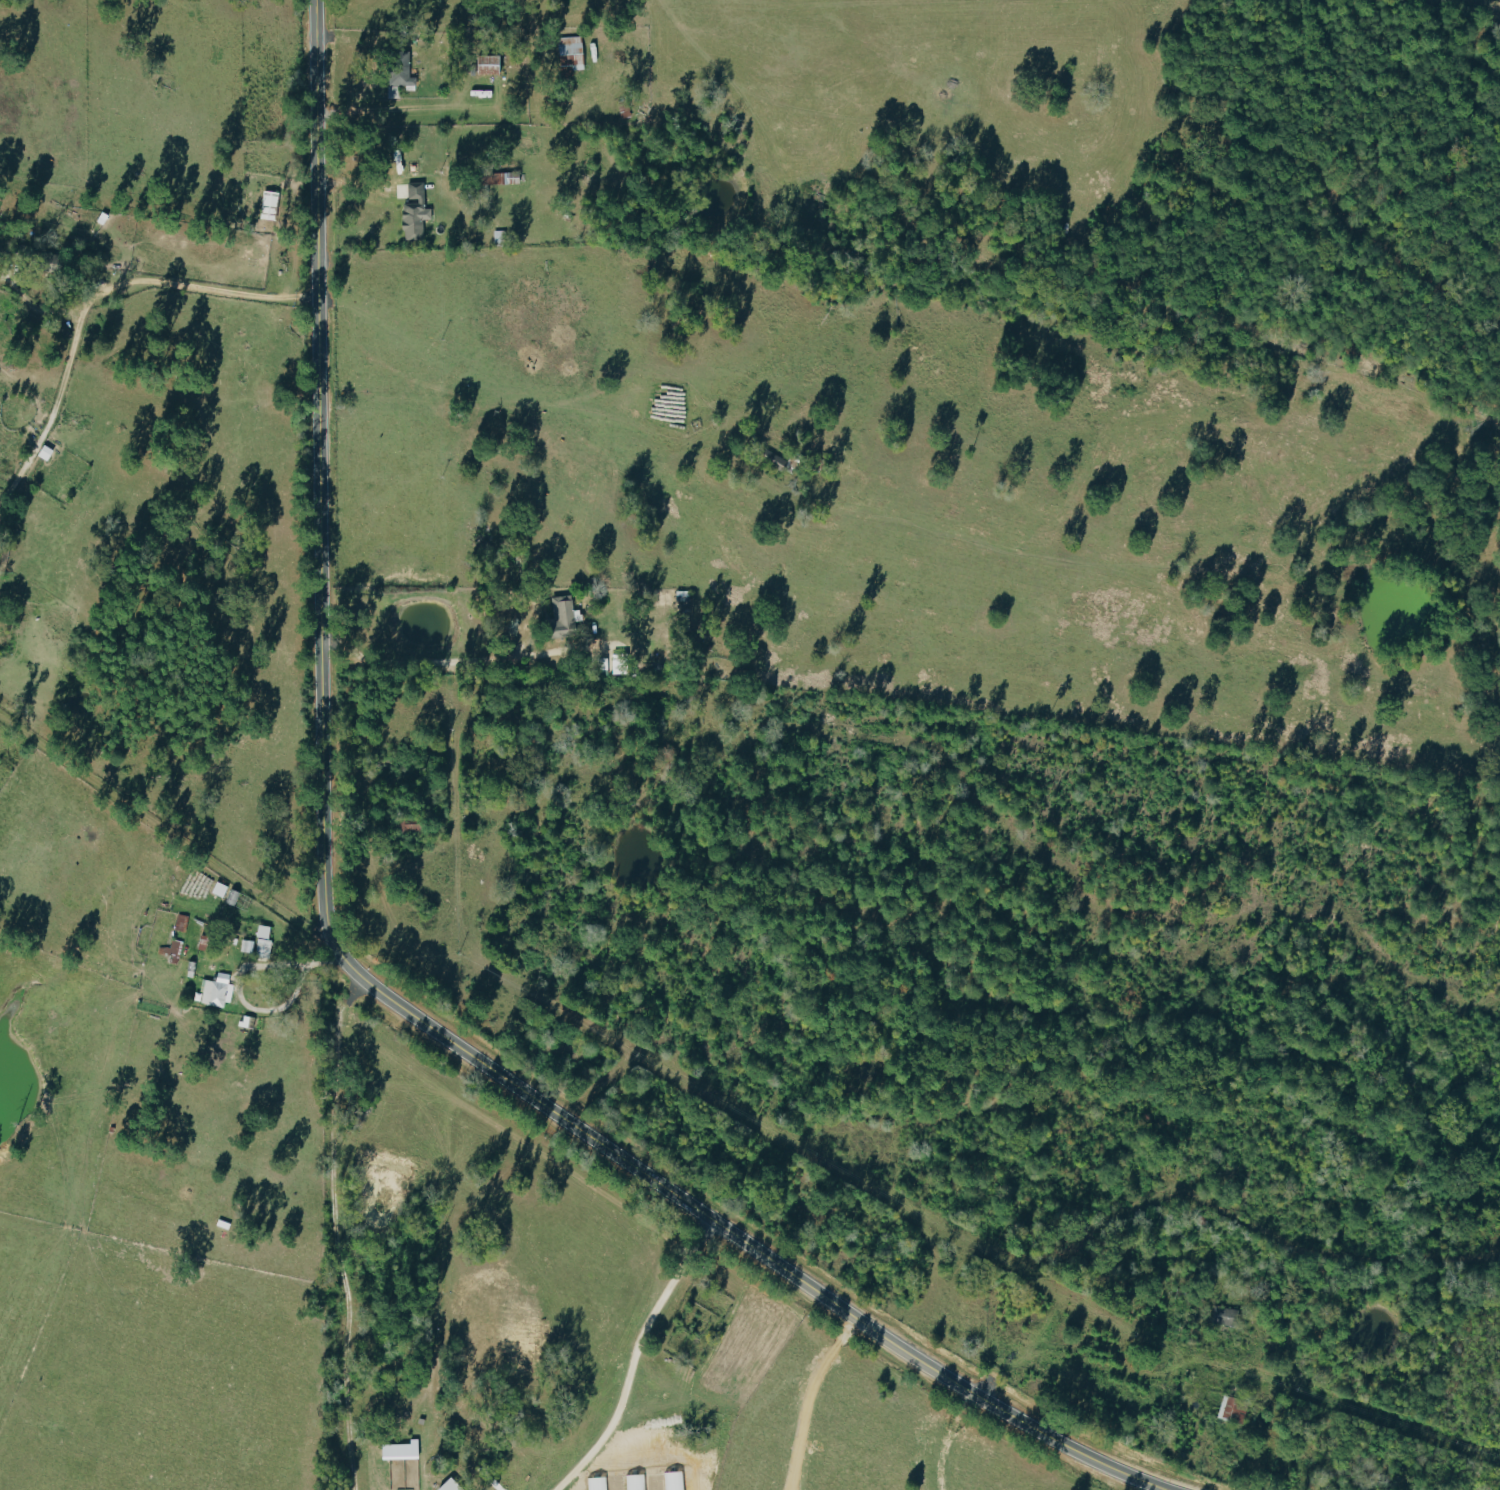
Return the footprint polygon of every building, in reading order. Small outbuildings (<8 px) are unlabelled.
[(561,71),(584,70),(583,37),(560,37),(561,71)] [(502,76),(502,56),(481,56),(481,75),(502,76)] [(417,77),(408,78),(408,73),(390,74),(391,86),(417,85),(417,77)] [(405,201),(405,238),(425,238),(425,218),(433,218),(433,208),(426,208),(426,181),(409,182),(409,201),(405,201)] [(261,218),(277,220),(280,191),(264,189),(261,218)] [(552,597),(558,639),(579,636),(577,621),(582,620),(580,609),(575,610),(573,594),(552,597)] [(614,674),(629,673),(628,653),(614,654),(614,674)] [(240,891),(232,890),(229,903),(237,905),(240,891)] [(175,929),(186,931),(189,915),(178,914),(175,929)] [(258,956),(272,955),(271,925),(258,925),(258,956)] [(160,952),(173,953),(172,963),(181,963),(182,940),(172,940),(172,947),(160,947),(160,952)] [(203,1004),(230,1007),(232,984),(230,984),(231,973),(219,972),(217,981),(206,979),(203,1004)] [(1212,1322),(1234,1326),(1237,1310),(1215,1305),(1212,1322)] [(1219,1418),(1245,1424),(1250,1401),(1224,1396),(1219,1418)] [(453,1477),(440,1489),(465,1489),(453,1477)]
